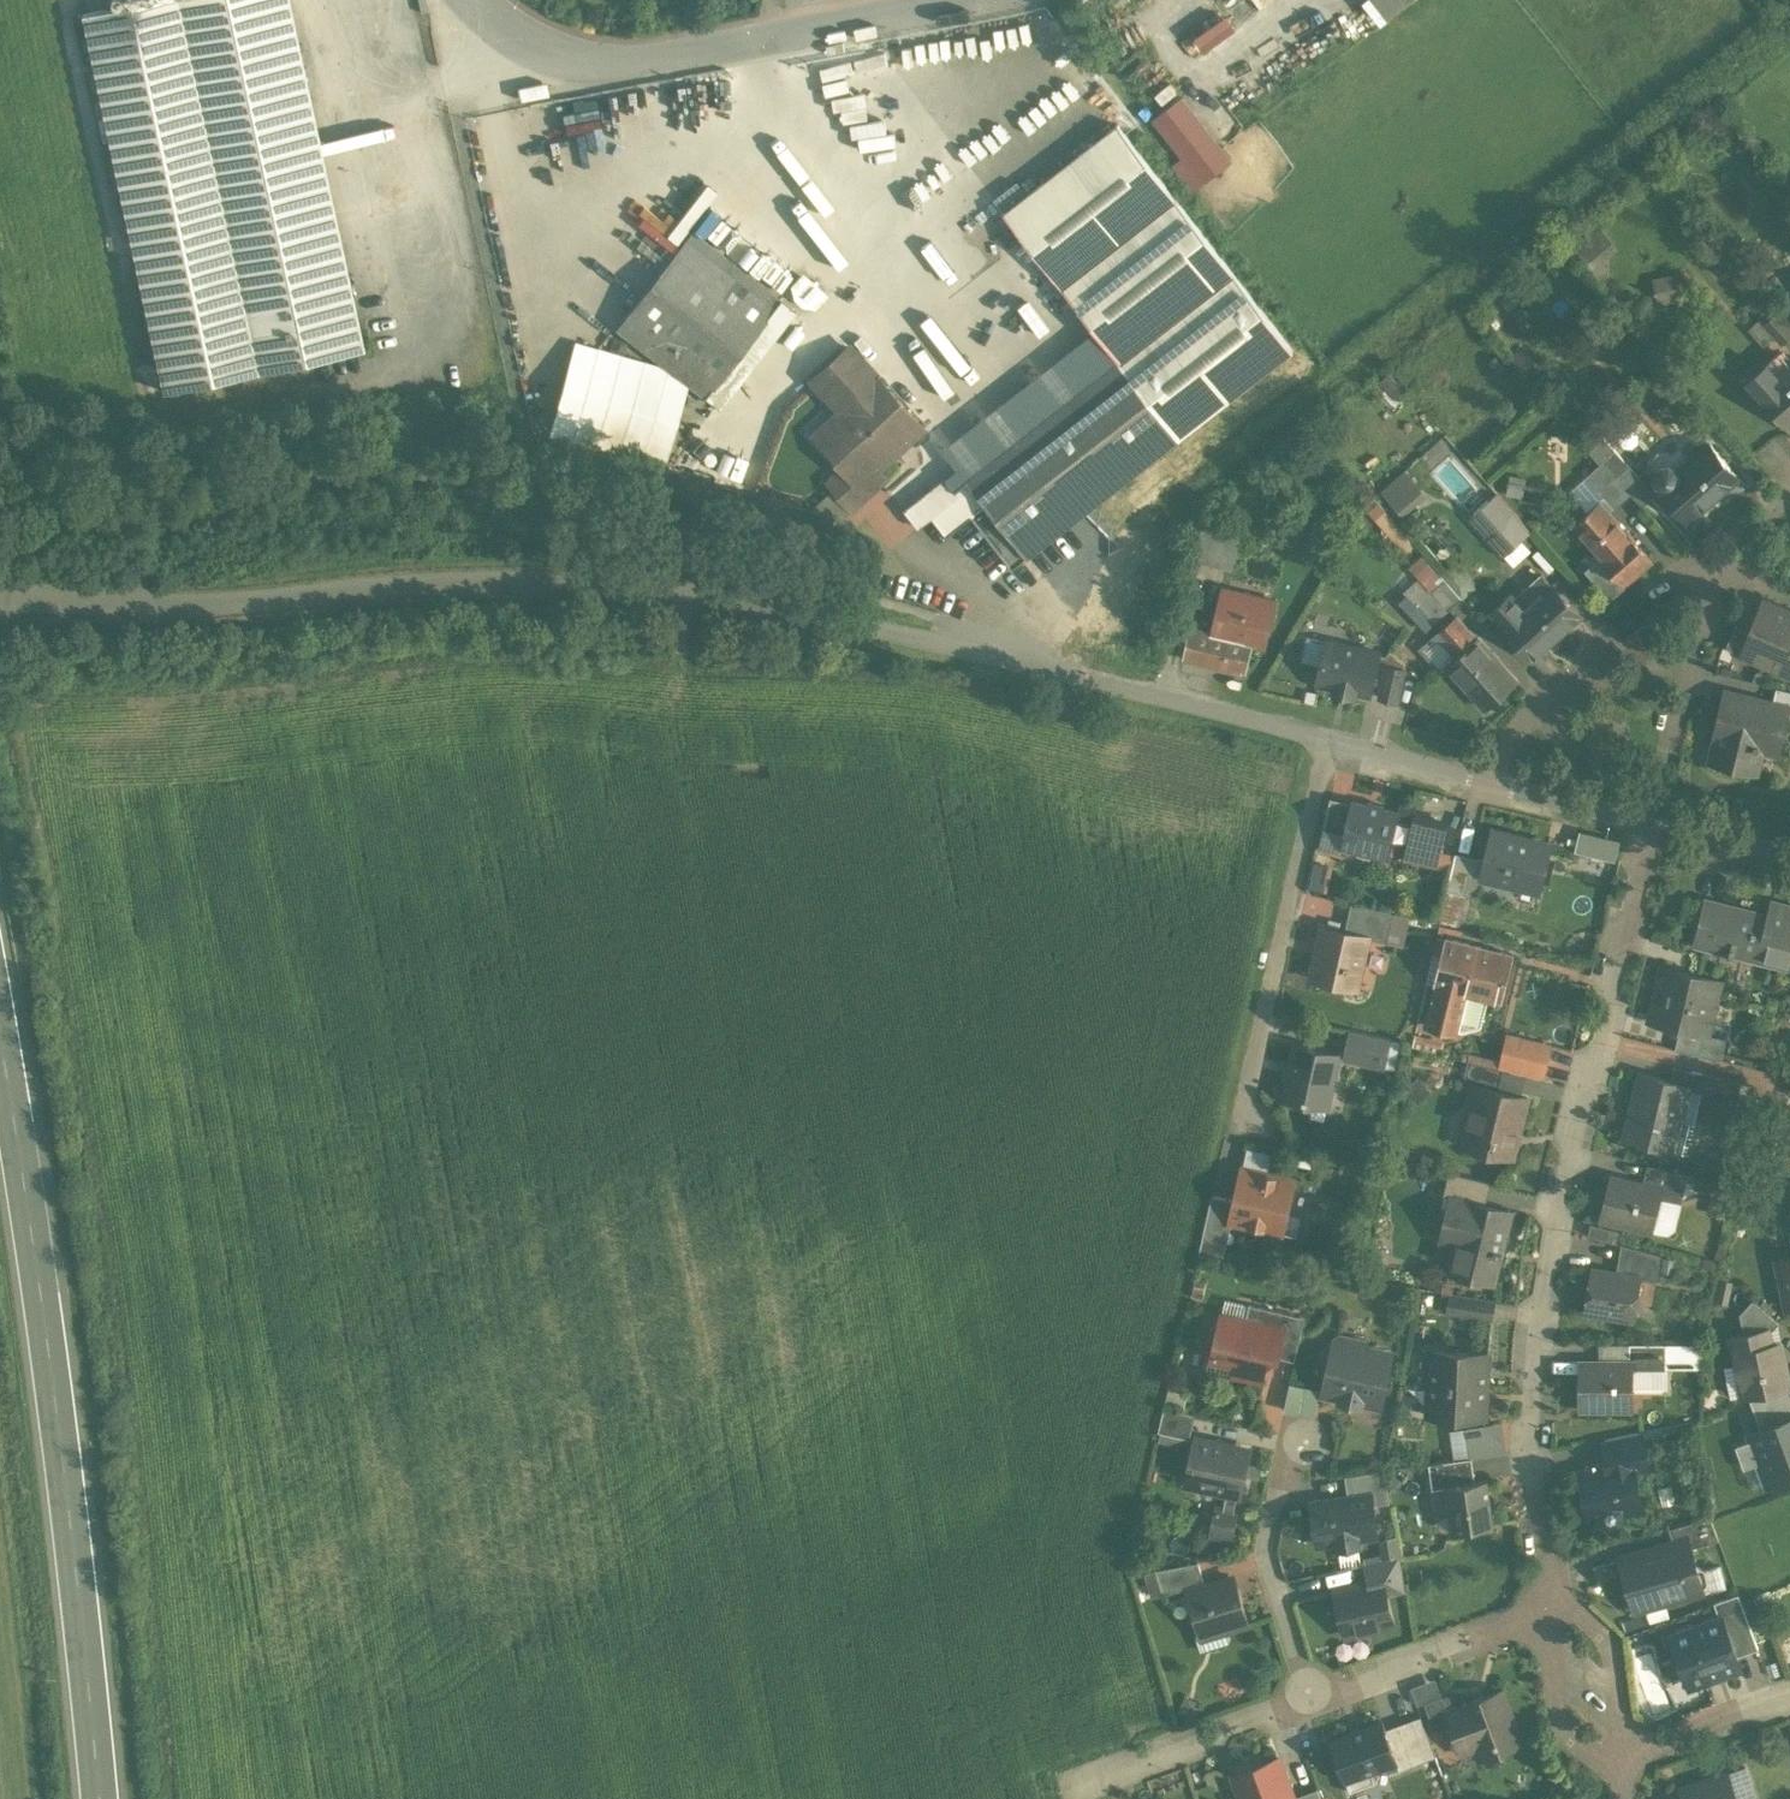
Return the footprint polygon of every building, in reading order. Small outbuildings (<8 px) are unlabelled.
[(81,12),(164,392),(364,349),(358,321),(349,323),(281,0),(137,0),(113,5),(81,12)] [(1388,17),(1410,0),(1375,0),(1388,17)] [(1230,159),(1182,99),(1156,119),(1185,157),(1176,164),(1194,188),(1230,159)] [(1234,271),(1118,123),(1005,211),(1120,359),(1234,271)] [(756,131),(696,208),(790,281),(850,204),(756,131)] [(1594,269),(1606,262),(1603,256),(1618,246),(1605,224),(1577,241),(1594,269)] [(691,232),(617,328),(664,365),(675,351),(716,383),(780,301),(691,232)] [(1120,359),(1120,360),(1181,436),(1181,437),(1294,348),(1234,271),(1120,359)] [(1682,274),(1655,281),(1657,291),(1654,291),(1655,294),(1658,293),(1659,301),(1687,294),(1682,274)] [(1778,309),(1764,322),(1761,317),(1749,328),(1763,344),(1774,334),(1782,342),(1789,335),(1789,322),(1778,309)] [(924,427),(877,376),(849,346),(812,379),(842,412),(857,397),(864,405),(836,430),(857,452),(827,481),(852,508),(887,477),(879,468),(924,427)] [(1780,351),(1748,379),(1760,393),(1789,427),(1789,362),(1780,351)] [(1120,360),(957,487),(948,476),(906,508),(919,526),(933,515),(948,533),(987,503),(1028,556),(1181,436),(1120,360)] [(1639,476),(1602,434),(1587,447),(1600,463),(1629,495),(1631,493),(1643,506),(1662,489),(1661,487),(1655,477),(1647,469),(1639,476)] [(1658,470),(1656,476),(1659,482),(1662,486),(1661,487),(1662,489),(1689,519),(1738,475),(1710,443),(1678,471),(1673,467),(1667,465),(1662,466),(1658,470)] [(900,477),(911,492),(958,459),(947,444),(900,477)] [(1629,495),(1600,463),(1587,475),(1614,507),(1615,507),(1629,495)] [(1655,562),(1610,511),(1614,507),(1589,478),(1574,491),(1580,498),(1590,508),(1573,523),(1603,556),(1600,559),(1606,566),(1594,577),(1587,569),(1585,571),(1611,601),(1655,562)] [(1531,530),(1498,493),(1471,517),(1504,554),(1531,530)] [(1580,498),(1564,512),(1573,523),(1590,508),(1580,498)] [(1407,547),(1415,539),(1382,506),(1374,514),(1407,547)] [(1223,528),(1204,523),(1195,560),(1214,564),(1223,528)] [(1464,568),(1454,563),(1442,574),(1462,596),(1474,586),(1470,576),(1464,568)] [(1542,573),(1515,598),(1512,595),(1493,611),(1520,640),(1519,641),(1533,656),(1579,615),(1542,573)] [(1462,596),(1442,574),(1430,585),(1435,592),(1436,591),(1450,607),(1462,596)] [(1421,576),(1405,590),(1419,607),(1435,592),(1430,585),(1421,576)] [(1224,589),(1215,630),(1192,625),(1184,657),(1245,672),(1252,641),(1255,626),(1267,629),(1274,601),(1224,589)] [(1419,607),(1411,614),(1424,628),(1433,620),(1434,622),(1450,607),(1436,591),(1435,592),(1419,607)] [(1762,600),(1741,653),(1789,673),(1789,611),(1762,600)] [(1457,614),(1437,631),(1458,655),(1478,637),(1457,614)] [(1517,680),(1478,637),(1458,655),(1447,664),(1486,707),(1517,680)] [(1379,650),(1329,638),(1319,681),(1335,685),(1334,688),(1355,693),(1356,690),(1369,693),(1370,690),(1379,652),(1379,650)] [(1406,661),(1391,648),(1386,654),(1379,652),(1370,690),(1381,692),(1388,664),(1405,668),(1406,661)] [(1405,668),(1388,664),(1381,692),(1381,694),(1398,698),(1405,668)] [(1777,686),(1773,702),(1788,705),(1786,714),(1789,715),(1789,689),(1777,686)] [(1773,702),(1726,690),(1714,736),(1715,736),(1712,756),(1752,766),(1756,748),(1760,749),(1760,747),(1778,751),(1786,714),(1788,705),(1773,702)] [(1352,801),(1331,796),(1326,817),(1347,822),(1352,801)] [(1384,804),(1369,800),(1368,802),(1352,799),(1352,801),(1347,822),(1342,843),(1341,846),(1358,850),(1357,853),(1371,857),(1372,853),(1389,857),(1400,810),(1384,806),(1384,804)] [(1347,822),(1326,817),(1321,838),(1342,843),(1347,822)] [(1576,846),(1616,856),(1621,835),(1581,825),(1576,846)] [(1551,843),(1493,829),(1481,876),(1539,890),(1551,843)] [(1474,856),(1456,852),(1447,889),(1466,893),(1474,856)] [(1316,858),(1311,883),(1329,887),(1334,862),(1316,858)] [(1303,916),(1328,921),(1333,893),(1307,888),(1303,916)] [(1770,900),(1767,915),(1707,901),(1698,940),(1789,962),(1789,905),(1770,900)] [(1394,911),(1352,902),(1345,930),(1369,935),(1369,937),(1387,941),(1394,911)] [(1345,930),(1322,925),(1311,976),(1358,987),(1369,937),(1369,935),(1345,930)] [(1514,954),(1447,937),(1435,984),(1437,984),(1427,1024),(1457,1031),(1468,992),(1499,1000),(1500,999),(1502,1000),(1514,954)] [(1721,979),(1664,965),(1651,1020),(1681,1027),(1708,1034),(1721,979)] [(1778,998),(1769,995),(1766,1006),(1776,1009),(1778,998)] [(1726,1038),(1708,1034),(1681,1027),(1676,1048),(1721,1059),(1726,1038)] [(1350,1028),(1344,1057),(1384,1066),(1391,1037),(1350,1028)] [(1550,1044),(1509,1034),(1500,1066),(1503,1067),(1540,1076),(1541,1074),(1543,1074),(1550,1044)] [(1442,1043),(1419,1037),(1417,1045),(1440,1051),(1442,1043)] [(1326,1106),(1338,1055),(1295,1045),(1283,1096),(1285,1096),(1290,1102),(1297,1104),(1302,1100),(1326,1106)] [(1500,1066),(1468,1058),(1465,1075),(1499,1083),(1503,1067),(1500,1066)] [(1689,1083),(1641,1072),(1626,1135),(1674,1147),(1689,1083)] [(1740,1081),(1703,1072),(1698,1091),(1735,1100),(1740,1081)] [(1528,1096),(1478,1084),(1473,1103),(1477,1104),(1467,1143),(1463,1142),(1463,1144),(1513,1156),(1528,1096)] [(1689,1172),(1648,1163),(1643,1183),(1662,1187),(1660,1195),(1682,1201),(1689,1172)] [(1295,1177),(1243,1166),(1236,1198),(1231,1219),(1232,1220),(1283,1231),(1295,1177)] [(1495,1181),(1451,1170),(1445,1196),(1452,1198),(1453,1195),(1490,1204),(1495,1181)] [(1643,1183),(1613,1175),(1602,1217),(1651,1229),(1660,1195),(1662,1187),(1643,1183)] [(1236,1198),(1212,1193),(1203,1235),(1228,1241),(1232,1220),(1231,1219),(1236,1198)] [(1490,1204),(1453,1195),(1452,1198),(1442,1239),(1457,1242),(1451,1271),(1496,1282),(1502,1254),(1505,1255),(1507,1249),(1503,1248),(1508,1231),(1505,1231),(1509,1213),(1512,1214),(1513,1210),(1490,1204)] [(1228,1241),(1203,1235),(1199,1252),(1224,1256),(1228,1241)] [(1662,1253),(1622,1242),(1617,1272),(1641,1276),(1640,1278),(1658,1280),(1662,1253)] [(1778,1258),(1788,1307),(1789,1306),(1789,1255),(1778,1258)] [(1617,1272),(1593,1268),(1586,1310),(1634,1317),(1640,1278),(1641,1276),(1617,1272)] [(1494,1301),(1451,1294),(1449,1311),(1492,1317),(1494,1301)] [(1779,1321),(1753,1298),(1740,1312),(1745,1333),(1769,1328),(1770,1332),(1779,1321)] [(1293,1312),(1250,1302),(1246,1317),(1273,1325),(1283,1327),(1289,1328),(1293,1312)] [(1246,1317),(1223,1312),(1214,1352),(1210,1351),(1206,1369),(1231,1375),(1232,1370),(1262,1377),(1266,1359),(1275,1354),(1278,1352),(1283,1327),(1273,1325),(1246,1317)] [(1293,1312),(1289,1328),(1283,1327),(1278,1352),(1275,1354),(1296,1358),(1305,1314),(1293,1312)] [(1732,1336),(1740,1376),(1745,1375),(1749,1393),(1786,1385),(1789,1385),(1789,1384),(1781,1342),(1772,1344),(1770,1332),(1769,1328),(1745,1333),(1732,1336)] [(1366,1340),(1341,1335),(1326,1344),(1322,1363),(1328,1373),(1324,1391),(1342,1396),(1342,1398),(1361,1402),(1361,1400),(1381,1404),(1392,1350),(1369,1345),(1366,1340)] [(1667,1342),(1630,1342),(1630,1360),(1634,1360),(1634,1369),(1667,1369),(1667,1342)] [(1489,1351),(1431,1349),(1430,1381),(1488,1384),(1489,1351)] [(1630,1360),(1580,1360),(1580,1407),(1634,1407),(1634,1369),(1634,1360),(1630,1360)] [(1488,1384),(1430,1381),(1429,1413),(1486,1416),(1488,1384)] [(1749,1393),(1762,1429),(1789,1420),(1789,1393),(1786,1385),(1749,1393)] [(1196,1412),(1164,1405),(1159,1430),(1190,1437),(1196,1412)] [(1762,1429),(1754,1432),(1757,1441),(1740,1446),(1746,1465),(1764,1458),(1772,1481),(1789,1475),(1789,1420),(1762,1429)] [(1502,1422),(1477,1426),(1481,1453),(1506,1450),(1502,1422)] [(1477,1426),(1466,1428),(1470,1455),(1481,1453),(1477,1426)] [(1640,1430),(1605,1438),(1605,1440),(1603,1440),(1608,1464),(1634,1459),(1635,1467),(1649,1464),(1643,1432),(1640,1433),(1640,1430)] [(1251,1449),(1196,1437),(1186,1481),(1241,1493),(1251,1449)] [(1472,1456),(1429,1462),(1433,1487),(1445,1485),(1445,1484),(1475,1479),(1472,1456)] [(1608,1464),(1579,1470),(1590,1519),(1602,1517),(1602,1518),(1609,1522),(1618,1521),(1622,1514),(1622,1512),(1644,1508),(1635,1467),(1634,1459),(1608,1464)] [(1345,1474),(1348,1497),(1371,1493),(1373,1504),(1390,1501),(1385,1469),(1345,1474)] [(1475,1479),(1445,1484),(1445,1485),(1452,1529),(1494,1523),(1488,1478),(1475,1479)] [(1348,1497),(1313,1502),(1318,1542),(1338,1539),(1339,1545),(1358,1543),(1357,1536),(1377,1534),(1373,1504),(1371,1493),(1348,1497)] [(1710,1515),(1670,1527),(1674,1542),(1689,1538),(1691,1546),(1719,1538),(1710,1515)] [(1674,1542),(1622,1557),(1636,1607),(1703,1589),(1708,1580),(1704,1568),(1696,1563),(1691,1546),(1689,1538),(1674,1542)] [(1404,1583),(1400,1554),(1364,1563),(1368,1582),(1383,1578),(1385,1587),(1404,1583)] [(1199,1560),(1156,1568),(1164,1593),(1188,1586),(1205,1580),(1199,1560)] [(1235,1575),(1209,1582),(1205,1580),(1188,1586),(1201,1630),(1220,1625),(1226,1628),(1249,1621),(1235,1575)] [(1368,1582),(1335,1590),(1346,1633),(1393,1622),(1385,1587),(1383,1578),(1368,1582)] [(1759,1646),(1744,1606),(1720,1614),(1722,1619),(1723,1618),(1736,1655),(1759,1646)] [(1722,1619),(1673,1636),(1678,1649),(1674,1651),(1684,1679),(1688,1677),(1690,1681),(1739,1663),(1736,1655),(1723,1618),(1722,1619)] [(1449,1708),(1447,1708),(1447,1709),(1452,1720),(1463,1750),(1493,1738),(1497,1748),(1521,1739),(1503,1688),(1449,1708)] [(1443,1693),(1424,1700),(1434,1727),(1452,1720),(1447,1709),(1447,1708),(1449,1708),(1443,1693)] [(1383,1721),(1334,1742),(1352,1785),(1401,1765),(1383,1721)] [(1234,1772),(1244,1798),(1291,1798),(1295,1798),(1294,1795),(1280,1756),(1234,1772)] [(1682,1786),(1686,1798),(1737,1798),(1727,1770),(1682,1786)] [(1294,1795),(1295,1798),(1291,1798),(1323,1798),(1318,1786),(1294,1795)]
